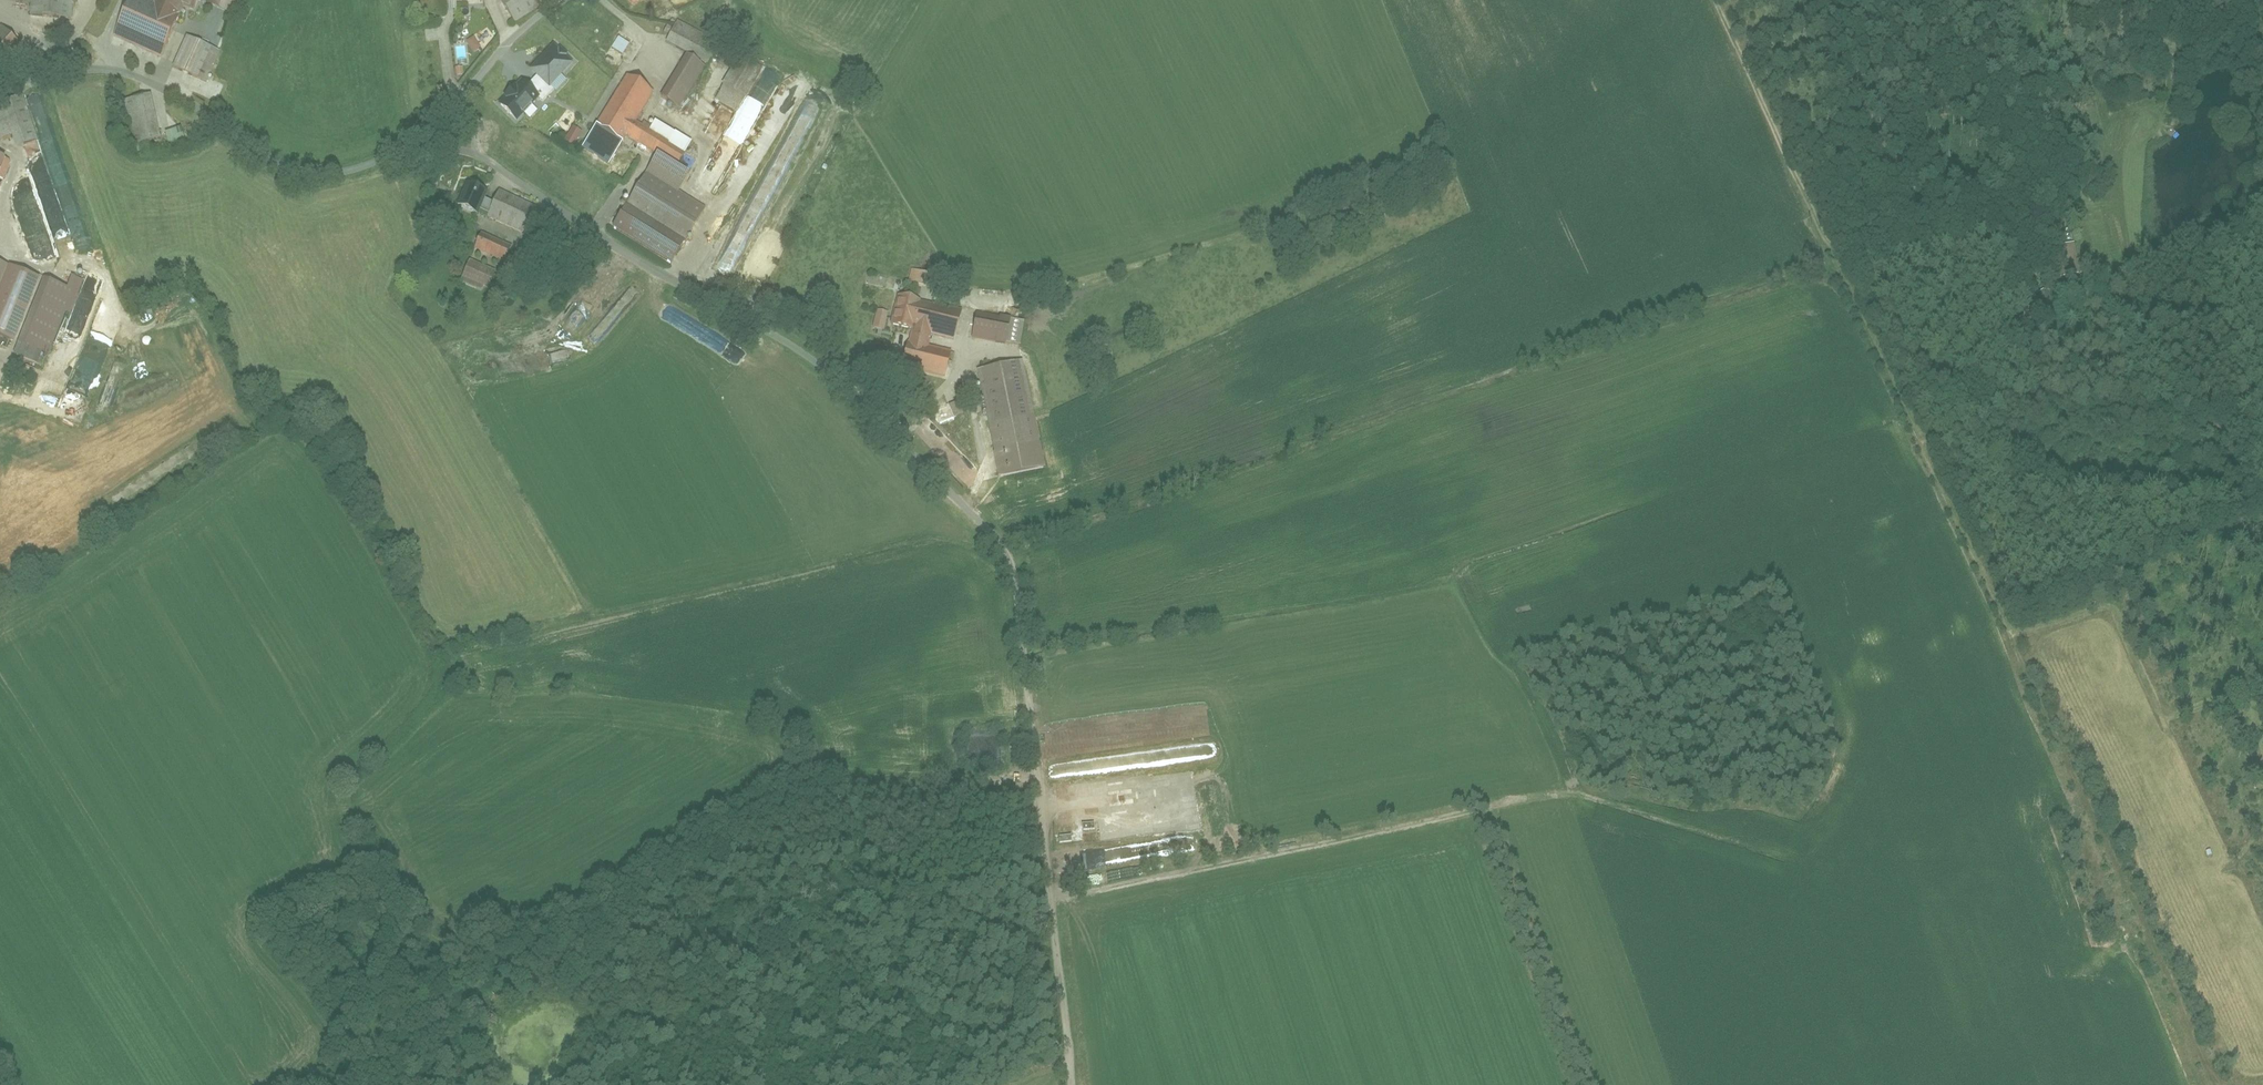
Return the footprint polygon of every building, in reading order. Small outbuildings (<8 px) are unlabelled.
[(33,17),(70,18),(71,0),(34,0),(33,17)] [(112,35),(161,61),(180,26),(176,24),(184,7),(194,12),(201,0),(156,0),(150,10),(130,0),(112,35)] [(209,3),(232,14),(238,0),(211,0),(209,3)] [(511,20),(537,1),(536,0),(497,0),(511,20)] [(637,8),(645,0),(629,0),(637,8)] [(0,30),(0,66),(4,69),(27,43),(5,24),(0,30)] [(673,24),(662,45),(682,56),(659,97),(678,107),(700,66),(709,71),(721,50),(673,24)] [(616,34),(609,47),(621,54),(628,41),(616,34)] [(188,37),(172,69),(199,82),(214,50),(188,37)] [(554,45),(532,69),(549,86),(572,62),(554,45)] [(736,57),(716,98),(741,110),(761,69),(736,57)] [(610,164),(625,138),(657,158),(614,228),(673,264),(705,212),(677,195),(691,172),(682,166),(692,150),(637,116),(651,92),(625,76),(581,146),(610,164)] [(538,96),(523,81),(500,104),(515,119),(538,96)] [(0,99),(15,144),(40,135),(25,90),(0,99)] [(156,98),(129,102),(136,144),(163,140),(156,98)] [(559,140),(574,149),(584,132),(570,123),(559,140)] [(14,160),(0,154),(0,195),(14,160)] [(471,183),(461,208),(480,215),(490,190),(471,183)] [(498,190),(486,219),(528,237),(540,208),(498,190)] [(486,227),(473,250),(501,265),(514,243),(486,227)] [(469,261),(461,279),(485,290),(494,272),(469,261)] [(11,342),(37,277),(0,262),(0,337),(11,342)] [(911,267),(907,282),(934,289),(938,274),(911,267)] [(42,365),(73,293),(79,296),(87,279),(74,273),(68,289),(44,279),(13,352),(42,365)] [(901,289),(892,323),(955,340),(964,306),(901,289)] [(977,305),(971,337),(1009,344),(1014,311),(977,305)] [(876,306),(871,328),(883,331),(887,308),(876,306)] [(910,338),(903,365),(947,377),(954,350),(910,338)] [(1023,362),(978,371),(998,474),(1043,465),(1023,362)]
